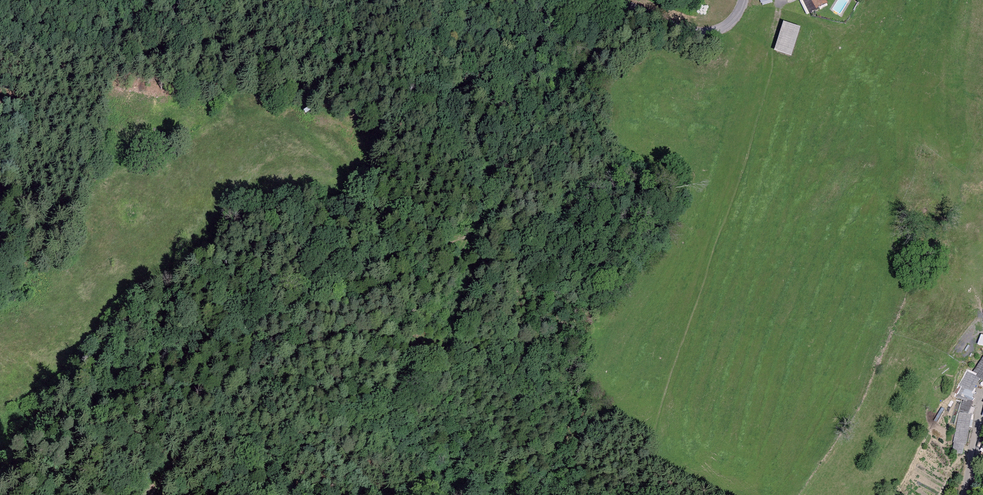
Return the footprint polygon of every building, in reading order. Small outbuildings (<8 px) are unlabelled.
[(824,0),(802,0),(809,15),(828,7),(825,1),(824,0)] [(775,51),(792,57),(801,29),(784,23),(775,51)] [(976,366),(964,365),(961,392),(962,393),(956,446),(965,447),(970,439),(976,384),(981,376),(982,377),(982,354),(976,366)]
